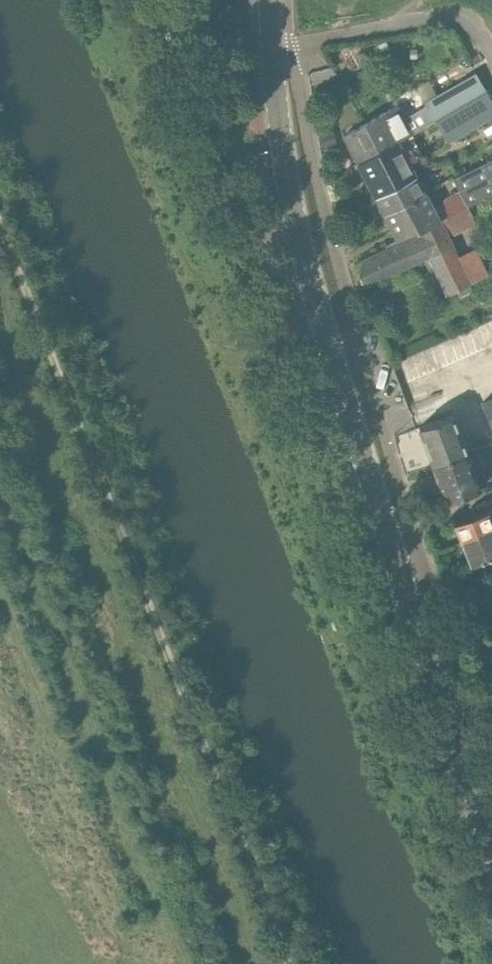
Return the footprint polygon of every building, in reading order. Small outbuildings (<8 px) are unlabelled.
[(381,150),(399,141),(409,135),(444,115),(486,90),(476,73),(424,104),(428,110),(407,122),(399,105),(366,124),(381,150)] [(491,115),(491,101),(486,90),(444,115),(456,136),(491,115)] [(358,162),(381,150),(366,124),(345,135),(358,162)] [(376,196),(418,175),(399,141),(381,150),(358,162),(376,196)] [(461,193),(467,205),(491,194),(491,159),(454,178),(461,193)] [(248,176),(250,186),(260,184),(258,174),(248,176)] [(376,196),(385,214),(427,192),(418,175),(376,196)] [(441,218),(467,205),(461,193),(435,206),(427,192),(385,214),(398,239),(441,218)] [(387,248),(356,264),(364,286),(428,255),(447,294),(490,272),(477,247),(459,256),(441,219),(441,218),(398,239),(385,245),(387,248)] [(457,327),(464,353),(491,346),(491,318),(457,327)] [(433,464),(468,451),(454,415),(419,427),(433,464)] [(447,501),(482,488),(468,451),(433,464),(447,501)] [(462,539),(478,533),(477,531),(491,525),(491,517),(489,509),(455,523),(462,539)] [(491,555),(491,525),(477,531),(478,533),(462,539),(471,564),(491,555)]
